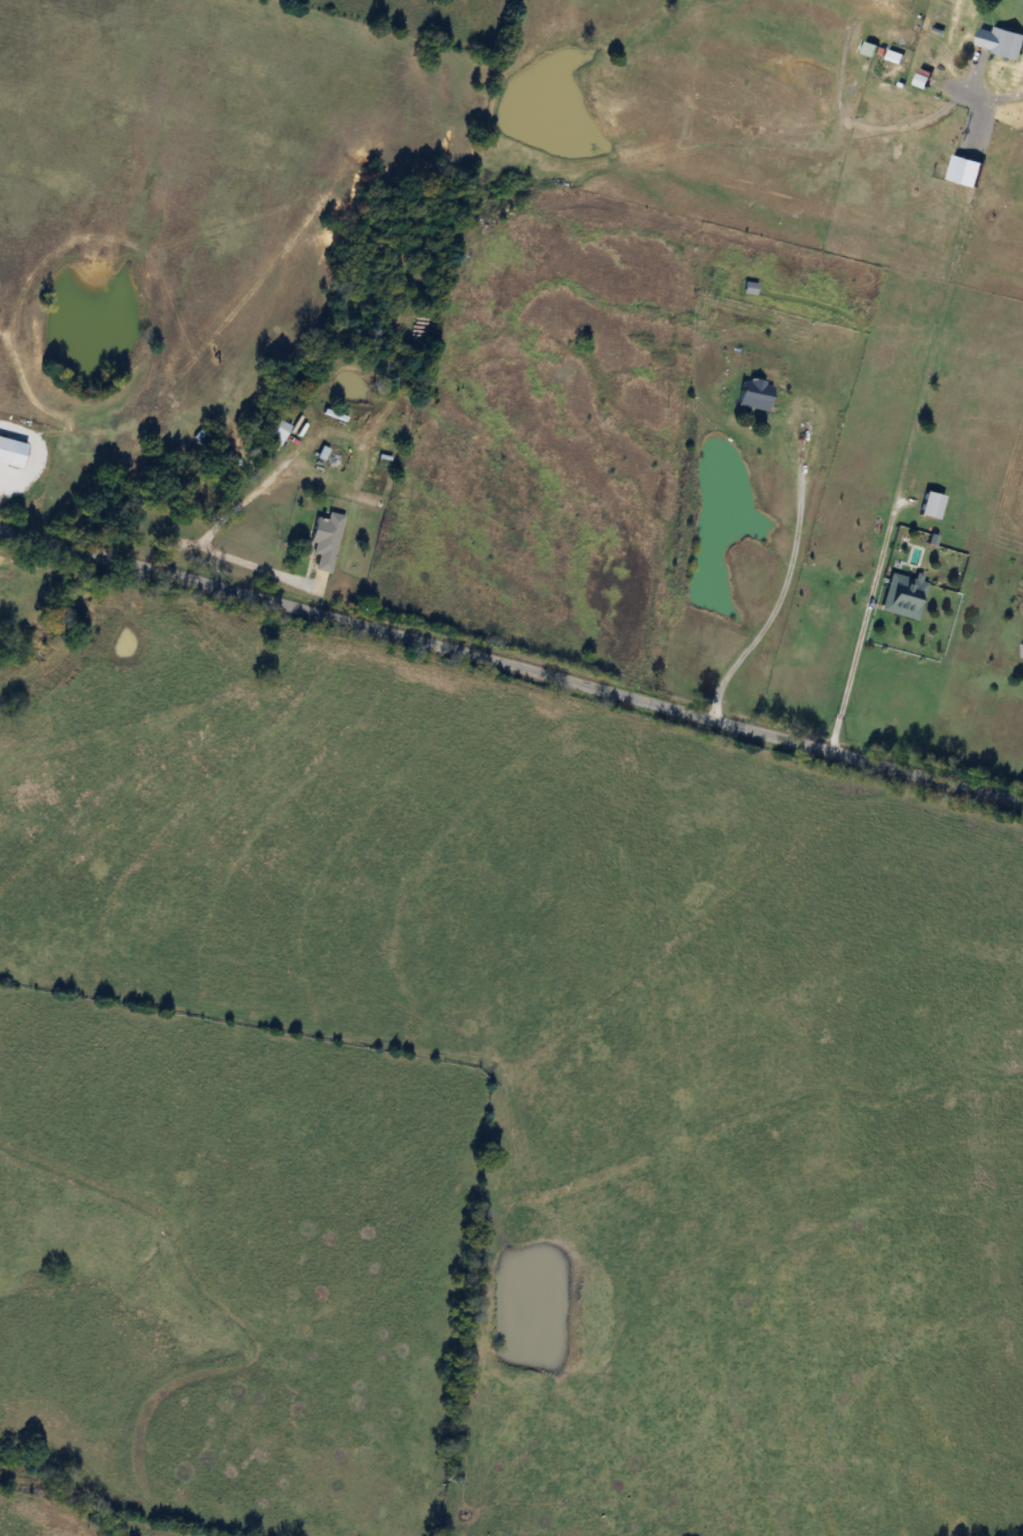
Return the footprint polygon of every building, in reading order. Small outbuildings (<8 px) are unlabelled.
[(1022,50),(1022,34),(995,26),(994,31),(981,28),(976,47),(1020,60),(1022,50)] [(773,383),(743,377),(737,405),(767,411),(773,383)] [(290,425),(277,418),(262,443),(275,451),(290,425)] [(918,514),(937,520),(944,496),(926,490),(918,514)] [(326,518),(314,516),(309,542),(314,543),(312,553),(317,554),(314,569),(331,572),(342,514),(327,511),(326,518)] [(914,575),(914,579),(889,573),(880,610),(917,620),(927,578),(914,575)]
